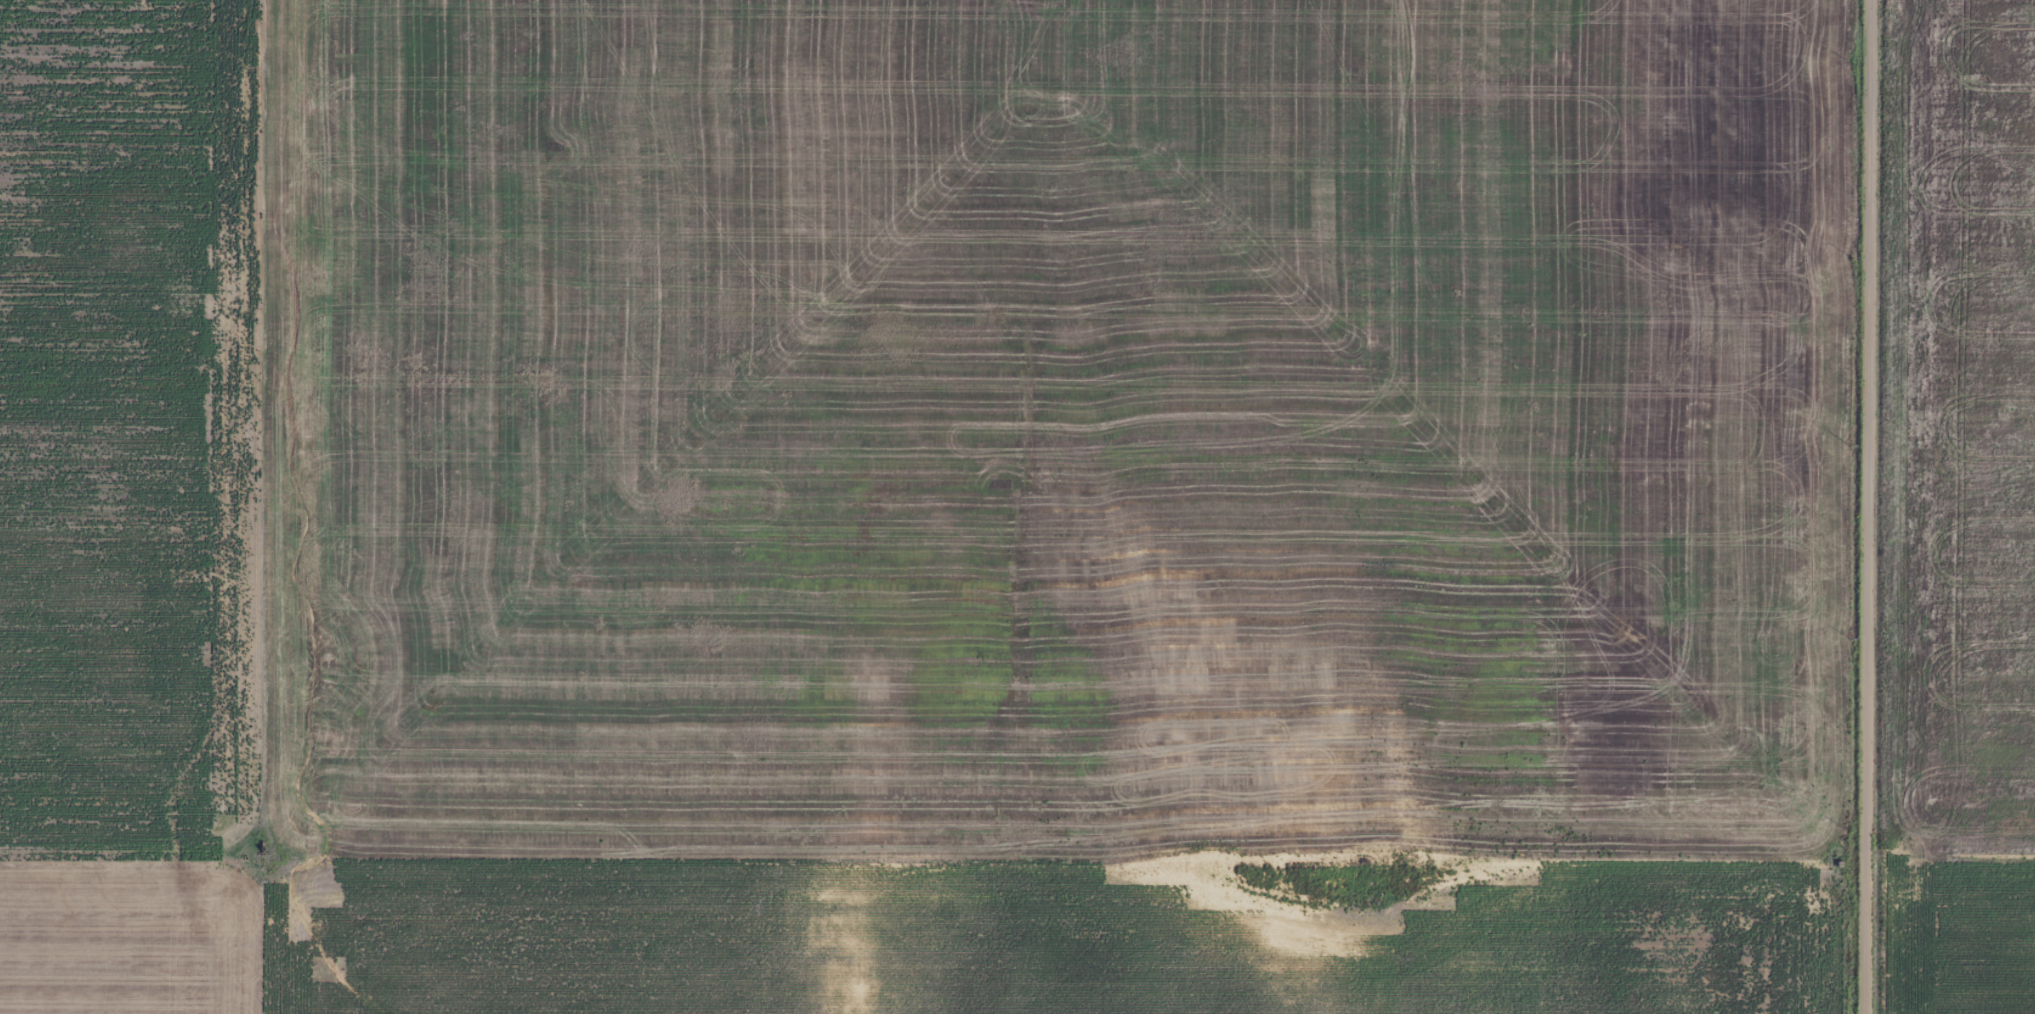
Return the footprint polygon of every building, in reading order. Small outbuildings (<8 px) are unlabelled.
[(1928,359),(1919,358),(1918,379),(1927,380),(1928,359)]
